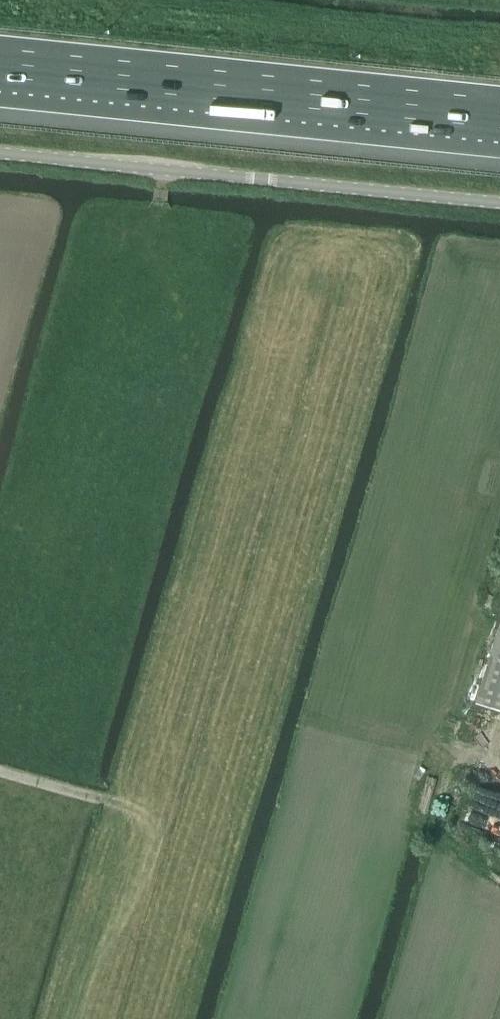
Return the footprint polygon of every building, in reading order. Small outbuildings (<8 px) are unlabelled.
[(473,705),(499,714),(499,617),(473,705)]
